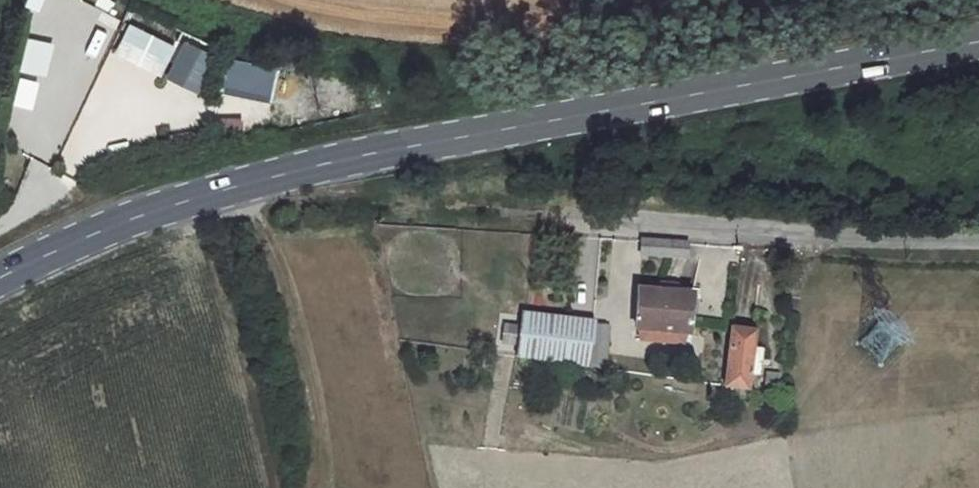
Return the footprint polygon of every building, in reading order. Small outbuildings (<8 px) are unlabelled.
[(43,0),(28,0),(26,8),(41,11),(43,0)] [(72,2),(63,27),(112,44),(121,20),(72,2)] [(112,53),(160,77),(175,47),(127,23),(112,53)] [(46,77),(53,44),(26,38),(19,71),(46,77)] [(180,40),(164,80),(198,94),(215,55),(180,40)] [(220,137),(242,138),(242,121),(221,121),(220,137)] [(647,240),(646,255),(687,259),(687,243),(647,240)] [(642,296),(636,343),(693,349),(698,303),(642,296)] [(532,327),(526,370),(609,382),(615,339),(532,327)] [(771,362),(758,361),(760,352),(735,348),(729,399),(755,403),(756,389),(767,391),(771,362)]
